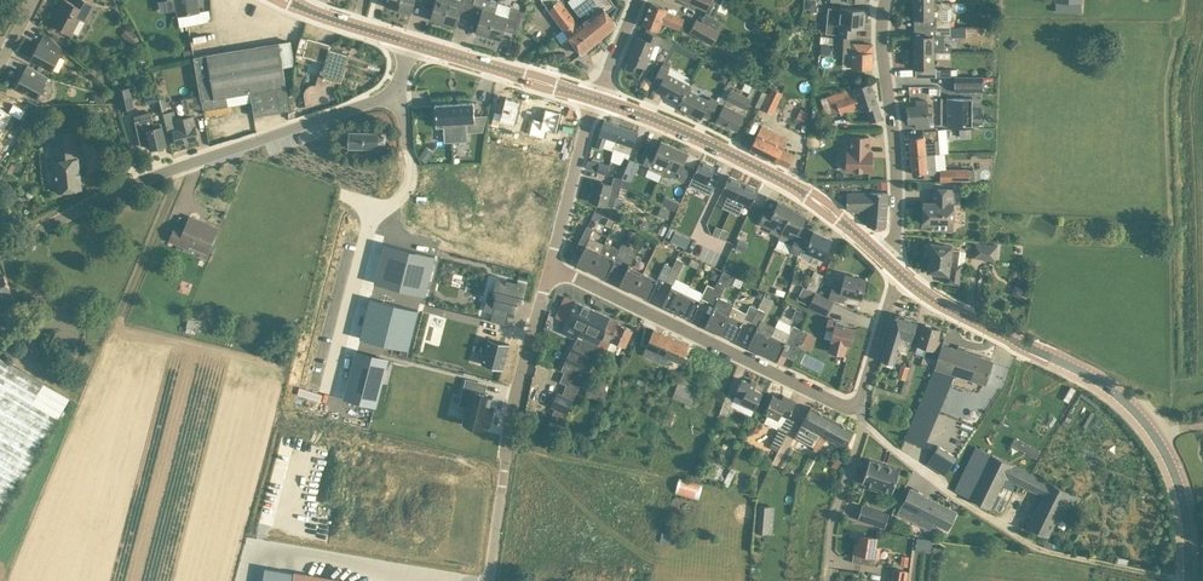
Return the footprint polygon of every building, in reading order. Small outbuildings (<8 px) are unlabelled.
[(53,22),(72,32),(82,13),(87,16),(93,3),(87,0),(78,0),(76,4),(68,0),(62,0),(58,8),(60,9),(53,22)] [(177,7),(178,14),(187,13),(200,11),(198,0),(168,0),(170,9),(177,7)] [(385,5),(391,7),(392,8),(396,9),(397,9),(398,9),(401,0),(387,0),(385,5)] [(398,9),(399,9),(400,10),(404,11),(405,11),(411,13),(415,0),(401,0),(398,9)] [(427,2),(434,5),(430,18),(436,20),(437,21),(441,22),(442,22),(443,22),(450,0),(427,0),(427,2)] [(454,25),(456,26),(459,19),(468,22),(475,0),(450,0),(443,22),(444,22),(445,23),(449,25),(450,24),(454,25)] [(468,22),(478,24),(476,32),(482,33),(482,35),(486,36),(488,35),(489,35),(498,2),(499,0),(498,0),(475,0),(468,22)] [(564,28),(575,20),(560,0),(542,0),(564,28)] [(588,18),(595,27),(594,27),(601,37),(617,24),(607,12),(615,5),(611,0),(583,0),(573,8),(580,16),(584,13),(588,18)] [(707,8),(705,12),(714,17),(721,0),(687,0),(707,8)] [(807,8),(816,9),(817,0),(807,0),(807,8)] [(1056,11),(1083,11),(1083,0),(1056,0),(1056,11)] [(511,6),(498,2),(489,35),(490,36),(490,37),(494,38),(495,37),(502,40),(504,30),(514,32),(521,10),(511,7),(511,6)] [(651,2),(642,23),(659,29),(662,21),(679,28),(683,18),(666,11),(667,8),(651,2)] [(951,6),(942,2),(914,2),(914,17),(923,17),(923,27),(936,26),(936,27),(951,27),(951,6)] [(840,7),(838,35),(856,36),(856,27),(864,28),(865,9),(840,7)] [(187,13),(178,14),(180,26),(181,26),(189,24),(187,13)] [(718,30),(701,20),(697,17),(689,31),(712,44),(720,31),(718,30)] [(595,27),(588,18),(579,25),(575,20),(564,28),(582,53),(601,37),(594,27),(595,27)] [(129,26),(122,34),(130,42),(138,35),(129,26)] [(951,34),(951,27),(936,27),(936,36),(914,36),(914,51),(951,51),(951,44),(945,44),(945,34),(951,34)] [(667,38),(645,30),(642,37),(638,35),(628,60),(645,66),(654,44),(658,45),(659,44),(670,50),(674,42),(667,38)] [(39,43),(31,58),(53,69),(64,48),(52,38),(45,31),(39,43)] [(301,36),(297,52),(302,53),(305,37),(301,36)] [(873,43),(854,42),(850,42),(851,37),(837,36),(836,52),(849,52),(848,54),(852,54),(851,66),(872,67),(873,43)] [(331,44),(308,38),(303,55),(311,57),(307,70),(322,74),(321,75),(341,81),(349,53),(330,48),(331,44)] [(1015,50),(1022,43),(1016,38),(1009,44),(1015,50)] [(252,102),(255,115),(290,109),(283,67),(295,64),(293,53),(291,41),(279,43),(279,42),(194,57),(200,95),(203,110),(252,102)] [(820,54),(831,55),(832,44),(821,43),(820,54)] [(191,48),(184,49),(185,57),(193,56),(191,48)] [(951,51),(914,51),(914,67),(933,67),(934,58),(942,58),(951,58),(951,51)] [(38,97),(43,99),(49,97),(53,91),(51,85),(46,82),(49,76),(35,68),(28,64),(24,71),(16,86),(38,97)] [(656,74),(653,81),(660,85),(658,89),(680,100),(681,101),(687,89),(689,85),(688,84),(692,78),(670,66),(669,69),(661,64),(661,65),(656,74)] [(653,81),(656,74),(651,72),(648,78),(653,81)] [(722,72),(720,76),(721,81),(725,83),(729,76),(722,72)] [(982,76),(954,76),(954,90),(982,90),(982,76)] [(871,120),(882,117),(878,104),(871,82),(827,95),(831,100),(837,101),(841,114),(860,108),(861,110),(867,108),(871,120)] [(747,96),(731,89),(726,99),(727,99),(725,105),(724,105),(717,120),(737,129),(744,113),(746,108),(747,108),(750,102),(760,107),(767,92),(753,85),(747,96)] [(116,89),(121,109),(135,106),(131,86),(116,89)] [(772,113),(782,92),(771,87),(762,108),(772,113)] [(681,101),(680,100),(678,105),(701,117),(703,113),(710,116),(718,101),(710,97),(709,101),(687,89),(681,101)] [(106,94),(95,93),(95,102),(105,103),(106,94)] [(173,131),(176,144),(199,138),(193,115),(203,112),(203,110),(200,95),(182,99),(186,116),(177,119),(175,110),(163,113),(168,132),(173,131)] [(521,100),(506,96),(501,112),(494,110),(491,124),(499,126),(500,120),(515,124),(521,100)] [(941,97),(941,125),(972,126),(972,98),(947,97),(947,99),(941,99),(941,97)] [(454,103),(451,103),(453,141),(468,140),(467,121),(475,121),(474,102),(454,103)] [(933,104),(928,105),(927,105),(927,102),(917,103),(917,105),(907,106),(908,122),(916,121),(917,127),(923,127),(937,127),(937,125),(929,126),(928,122),(928,115),(934,114),(933,104)] [(13,114),(21,119),(26,110),(13,103),(9,111),(0,107),(0,138),(13,114)] [(453,141),(451,103),(435,104),(436,127),(444,127),(445,141),(453,141)] [(545,130),(555,132),(560,111),(545,107),(542,119),(533,117),(529,133),(543,136),(545,130)] [(801,108),(797,116),(805,120),(808,112),(801,108)] [(165,145),(167,144),(161,122),(155,123),(153,115),(135,119),(141,142),(149,141),(151,148),(157,147),(158,147),(159,149),(164,148),(165,146),(165,145)] [(596,145),(602,148),(606,136),(616,139),(613,147),(615,147),(615,145),(622,125),(604,119),(599,133),(600,134),(596,145)] [(762,124),(757,133),(749,149),(776,162),(776,160),(788,166),(794,152),(783,146),(788,137),(762,124)] [(615,145),(615,147),(630,153),(632,144),(634,145),(639,131),(622,125),(615,145)] [(937,127),(923,127),(923,135),(909,136),(911,155),(935,154),(935,153),(939,152),(937,127)] [(53,146),(58,191),(59,191),(59,190),(81,188),(81,189),(82,189),(79,157),(77,157),(76,143),(74,130),(51,132),(53,146)] [(349,131),(348,141),(348,147),(350,147),(355,147),(355,148),(357,148),(357,147),(362,147),(362,148),(364,148),(364,147),(370,148),(369,148),(371,148),(377,147),(377,148),(378,148),(384,145),(385,144),(385,143),(385,137),(385,136),(384,135),(384,136),(379,132),(377,132),(372,132),(372,131),(370,131),(370,132),(365,132),(365,131),(363,131),(363,132),(357,131),(356,131),(350,131),(349,131)] [(28,146),(34,136),(27,133),(22,142),(28,146)] [(872,170),(872,157),(872,151),(869,151),(869,136),(851,136),(851,150),(847,150),(847,170),(872,170)] [(648,167),(662,174),(675,146),(661,140),(656,151),(650,148),(644,162),(649,165),(648,167)] [(689,152),(675,146),(662,174),(670,177),(671,174),(684,180),(691,166),(684,163),(689,152)] [(425,148),(419,156),(427,162),(433,154),(425,148)] [(935,154),(911,155),(912,173),(927,172),(928,174),(936,173),(935,154)] [(627,178),(631,166),(634,160),(624,156),(617,174),(627,178)] [(688,185),(711,195),(717,181),(710,178),(715,167),(699,160),(688,185)] [(599,162),(597,170),(607,174),(610,166),(599,162)] [(631,166),(627,178),(632,180),(636,168),(631,166)] [(940,168),(940,180),(969,180),(969,168),(940,168)] [(589,200),(613,206),(621,208),(623,197),(618,196),(621,186),(630,188),(632,180),(614,175),(612,184),(594,180),(592,188),(591,189),(592,189),(589,200)] [(723,208),(731,211),(744,182),(728,176),(721,193),(728,196),(723,208)] [(877,189),(887,189),(887,180),(877,181),(877,189)] [(744,182),(731,211),(739,215),(745,203),(751,206),(759,189),(744,182)] [(953,228),(953,202),(953,188),(934,188),(934,202),(928,202),(928,207),(924,207),(924,221),(935,221),(935,228),(953,228)] [(885,227),(888,191),(847,192),(846,209),(848,209),(859,209),(869,210),(867,225),(885,227)] [(760,223),(771,228),(770,231),(780,235),(792,209),(793,207),(778,200),(774,210),(767,207),(760,223)] [(675,211),(671,210),(671,209),(662,205),(657,214),(667,218),(667,217),(672,219),(675,211)] [(625,211),(612,208),(610,216),(623,219),(625,211)] [(806,215),(792,209),(780,235),(779,238),(792,244),(790,250),(797,253),(800,247),(804,238),(798,235),(806,215)] [(190,245),(208,253),(218,228),(215,227),(216,226),(208,223),(208,224),(189,216),(184,228),(175,224),(169,240),(189,248),(190,245)] [(590,218),(587,225),(598,230),(601,223),(590,218)] [(587,242),(577,262),(578,263),(578,262),(592,269),(605,243),(591,236),(594,229),(587,225),(580,239),(587,242)] [(629,228),(624,240),(631,244),(636,232),(629,228)] [(809,240),(804,238),(800,247),(805,249),(814,253),(811,260),(820,264),(831,238),(814,230),(809,240)] [(691,238),(684,235),(680,244),(686,247),(691,238)] [(736,247),(745,251),(749,243),(739,239),(736,247)] [(606,242),(605,243),(592,269),(606,276),(605,276),(606,277),(617,256),(623,259),(630,245),(622,241),(618,248),(606,242)] [(997,244),(973,242),(972,257),(995,260),(997,244)] [(960,284),(962,265),(958,264),(960,249),(952,248),(952,247),(932,243),(931,245),(929,247),(929,251),(930,253),(929,259),(927,270),(945,272),(944,281),(960,284)] [(383,245),(374,286),(425,298),(434,257),(383,245)] [(630,245),(623,259),(630,263),(637,249),(630,245)] [(658,276),(666,280),(677,258),(676,257),(672,265),(665,261),(658,276)] [(677,258),(666,280),(672,283),(683,261),(677,258)] [(621,283),(635,290),(643,273),(628,265),(620,283),(621,283)] [(710,275),(711,278),(715,280),(718,273),(711,270),(710,275)] [(824,274),(815,270),(808,287),(816,291),(824,274)] [(658,280),(643,273),(635,290),(648,296),(648,297),(649,297),(658,280)] [(842,285),(833,283),(829,297),(844,301),(845,294),(861,298),(866,278),(845,273),(842,285)] [(4,274),(0,276),(0,305),(14,299),(10,288),(4,274)] [(494,313),(508,316),(509,309),(515,311),(518,297),(522,298),(525,283),(518,282),(518,281),(517,281),(515,280),(514,280),(511,280),(512,279),(511,279),(510,279),(510,280),(507,279),(508,278),(507,278),(507,279),(500,277),(496,293),(499,294),(494,313)] [(709,301),(715,304),(705,324),(706,325),(706,324),(721,331),(733,305),(733,304),(720,297),(726,282),(719,279),(715,287),(716,287),(709,301)] [(716,287),(715,287),(707,283),(701,296),(709,301),(716,287)] [(671,286),(662,304),(663,304),(678,311),(686,293),(671,286)] [(786,290),(777,287),(776,293),(785,296),(786,290)] [(805,302),(808,304),(808,305),(826,314),(833,300),(811,289),(805,302)] [(686,293),(678,311),(691,317),(692,318),(701,300),(686,293)] [(759,308),(758,308),(752,321),(758,324),(773,296),(766,293),(759,308)] [(551,405),(567,412),(597,346),(597,345),(610,316),(575,300),(575,301),(565,296),(556,317),(581,328),(560,370),(564,372),(559,382),(566,384),(562,392),(558,390),(551,405)] [(370,298),(360,337),(408,350),(418,310),(370,298)] [(734,338),(735,338),(745,318),(752,321),(758,308),(750,303),(746,312),(733,305),(721,331),(734,338)] [(796,308),(794,313),(799,316),(797,320),(802,323),(807,313),(796,308)] [(909,346),(909,344),(911,339),(913,339),(918,320),(899,314),(898,314),(897,314),(895,316),(894,316),(888,337),(881,359),(894,363),(898,351),(907,354),(909,346)] [(620,321),(610,316),(597,345),(597,346),(606,350),(607,348),(610,340),(624,345),(632,329),(619,322),(620,321)] [(186,327),(187,327),(186,331),(195,333),(196,329),(200,330),(203,321),(188,317),(186,327)] [(775,326),(771,334),(772,334),(763,352),(777,358),(776,359),(777,359),(786,341),(787,339),(794,342),(800,329),(800,328),(794,325),(793,325),(779,318),(775,326)] [(844,322),(828,318),(826,327),(834,329),(831,339),(828,351),(830,351),(845,355),(848,343),(850,344),(850,342),(852,341),(853,336),(852,335),(854,328),(844,326),(844,322)] [(933,356),(939,339),(937,338),(940,329),(924,324),(918,343),(927,346),(925,354),(924,354),(922,361),(933,364),(935,357),(933,356)] [(453,359),(456,345),(442,342),(444,328),(430,325),(424,354),(453,359)] [(749,345),(763,352),(772,334),(771,334),(756,327),(748,345),(749,345)] [(689,345),(653,329),(642,354),(665,364),(669,357),(681,362),(689,345)] [(801,345),(807,332),(800,329),(794,342),(800,346),(801,345)] [(481,367),(502,372),(509,346),(487,341),(481,367)] [(942,344),(926,388),(945,396),(955,373),(986,383),(992,360),(942,344)] [(386,359),(358,352),(346,399),(374,406),(386,359)] [(624,353),(621,360),(627,363),(630,355),(624,353)] [(789,367),(793,359),(781,354),(777,361),(789,367)] [(57,420),(70,397),(7,361),(0,357),(0,518),(57,420)] [(909,366),(901,364),(898,377),(906,378),(909,366)] [(672,397),(694,407),(702,388),(680,378),(672,397)] [(740,401),(755,408),(763,392),(754,388),(757,381),(751,379),(750,382),(742,378),(734,394),(735,394),(742,398),(740,401)] [(485,384),(467,380),(461,403),(468,405),(464,423),(482,428),(483,424),(488,425),(493,407),(489,406),(492,395),(483,392),(485,384)] [(604,398),(606,382),(587,380),(585,396),(604,398)] [(764,421),(779,428),(772,443),(780,447),(788,429),(782,426),(788,415),(796,400),(783,394),(782,398),(772,394),(764,412),(768,414),(764,421)] [(733,398),(727,395),(726,395),(719,412),(728,416),(732,405),(734,398),(733,398)] [(939,411),(919,403),(904,438),(924,446),(924,445),(939,411)] [(811,406),(795,436),(814,446),(820,434),(830,416),(811,406)] [(820,434),(826,436),(845,447),(854,430),(830,416),(820,434)] [(957,457),(956,457),(938,445),(934,451),(926,463),(945,475),(957,457)] [(976,446),(960,479),(954,490),(970,497),(990,508),(1005,476),(1043,494),(1027,525),(1048,536),(1058,514),(1069,520),(1080,496),(991,453),(976,446)] [(870,459),(862,481),(892,491),(900,468),(870,459)] [(709,473),(699,468),(695,475),(705,480),(709,473)] [(699,497),(701,482),(678,479),(677,494),(699,497)] [(956,510),(911,487),(898,514),(928,530),(932,521),(947,529),(956,510)] [(1004,497),(999,494),(992,507),(998,510),(1004,497)] [(768,532),(770,505),(758,504),(756,531),(768,532)] [(862,504),(858,518),(885,527),(889,513),(862,504)] [(662,531),(660,541),(671,543),(673,533),(662,531)] [(880,546),(875,545),(876,535),(860,534),(858,543),(855,542),(852,561),(874,565),(876,556),(878,556),(880,546)] [(902,554),(900,565),(907,566),(909,555),(902,554)] [(906,570),(894,568),(892,580),(904,580),(906,570)] [(295,572),(293,580),(346,580),(295,572)]
